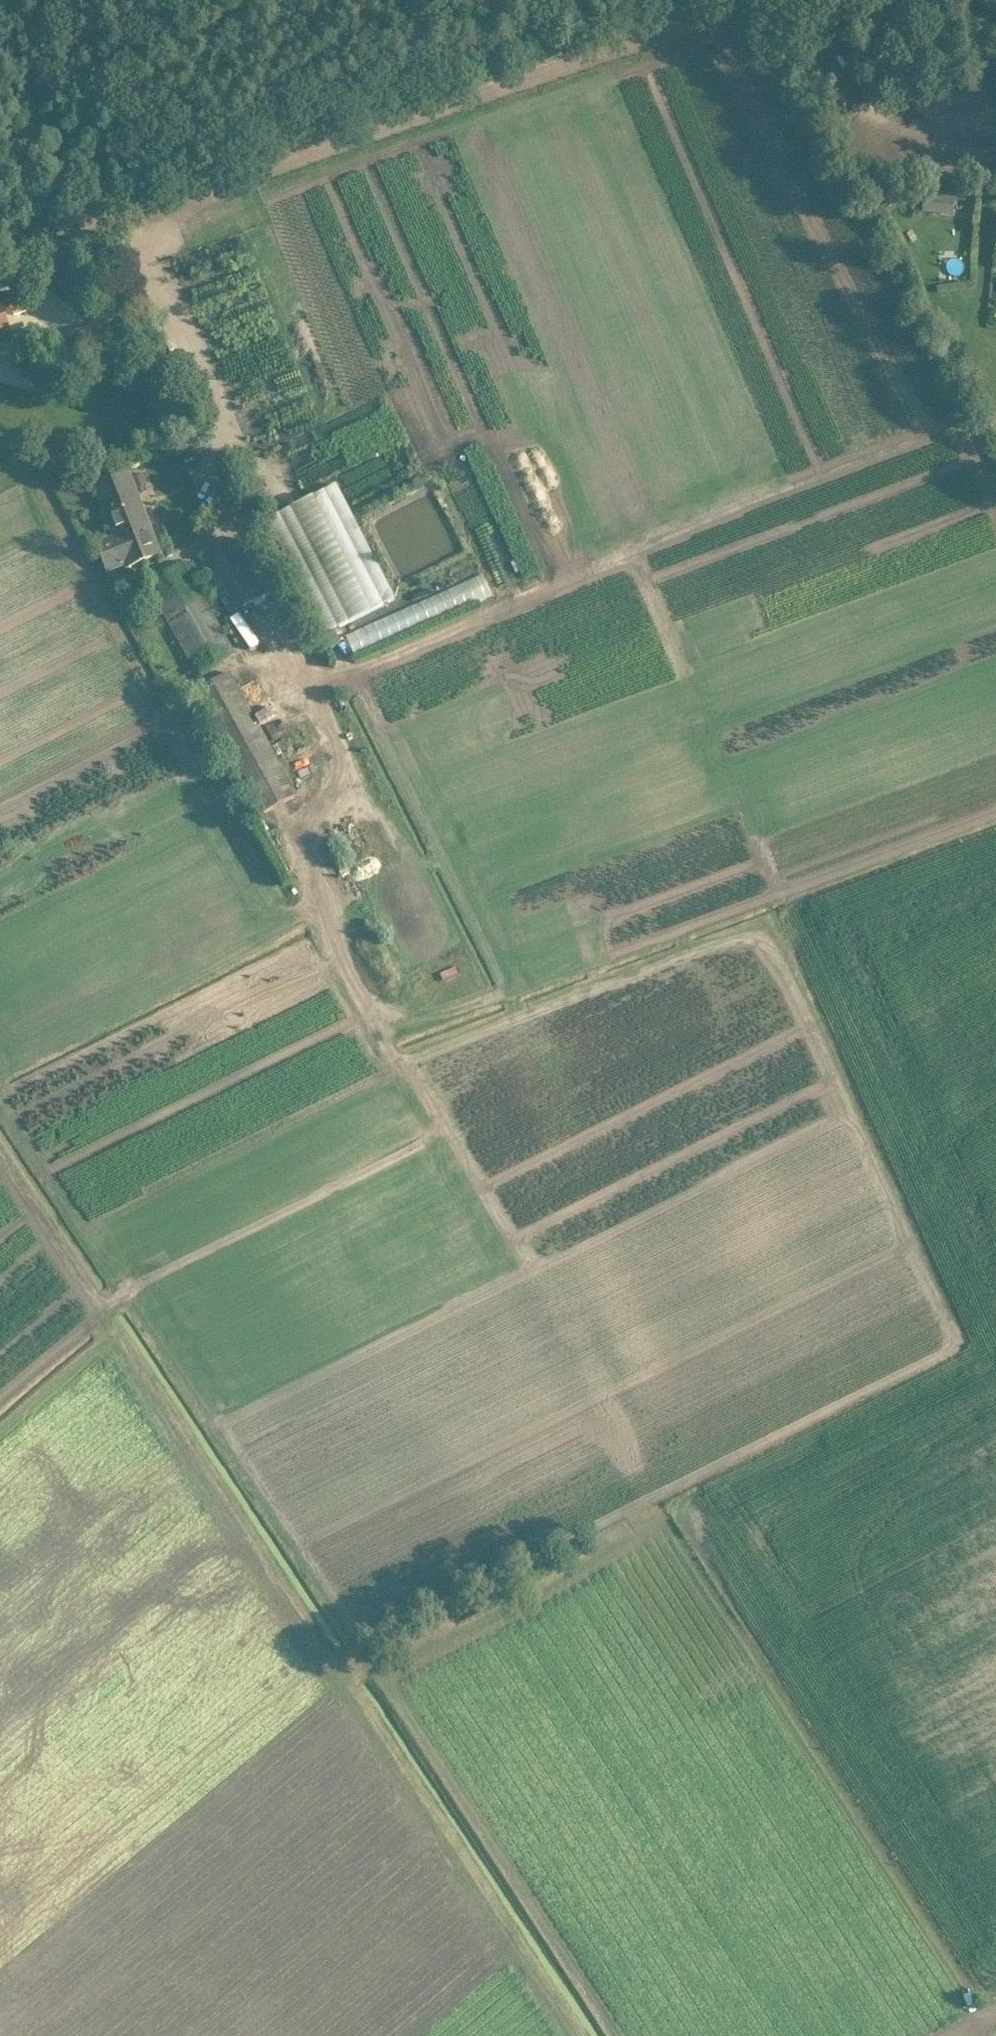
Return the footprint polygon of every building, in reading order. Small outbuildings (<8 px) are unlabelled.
[(925,190),(923,214),(940,215),(942,197),(942,192),(925,190)] [(25,301),(11,306),(15,317),(29,312),(25,301)] [(0,309),(0,363),(47,347),(39,324),(10,334),(1,309),(0,309)] [(129,473),(110,481),(94,487),(113,537),(94,545),(107,575),(125,567),(128,572),(161,557),(129,473)] [(267,595),(246,557),(236,539),(200,559),(230,615),(267,595)] [(234,656),(195,584),(185,567),(148,587),(197,677),(234,656)] [(436,616),(428,597),(358,629),(367,648),(436,616)] [(249,613),(239,618),(250,638),(260,633),(249,613)] [(193,693),(261,817),(296,798),(229,674),(193,693)] [(372,847),(383,842),(374,824),(364,829),(372,847)]
